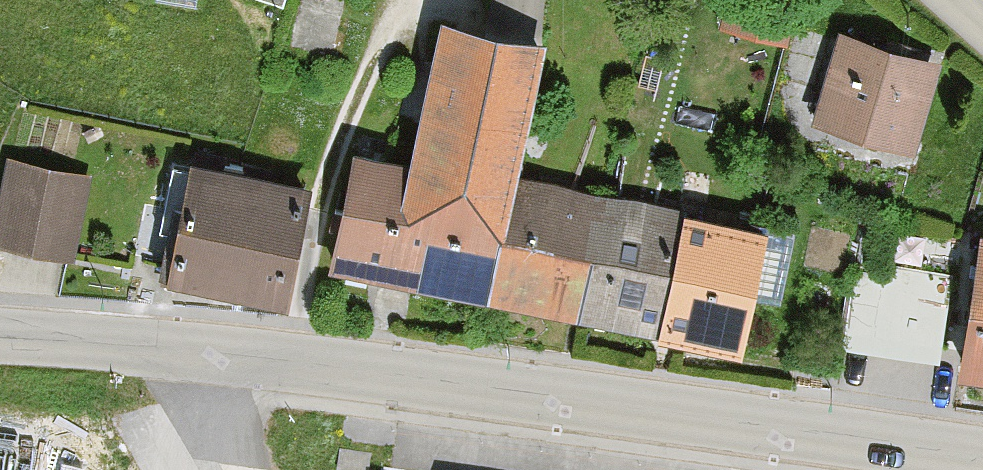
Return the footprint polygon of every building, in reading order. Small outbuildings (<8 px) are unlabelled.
[(511,182),(540,48),(543,0),(496,0),(489,37),(448,28),(420,168),(357,155),(346,211),(335,208),(333,223),(343,225),(335,262),(349,265),(346,279),(365,283),(368,268),(488,293),(511,182)] [(886,51),(848,40),(827,111),(907,135),(928,64),(905,57),(908,45),(890,40),(886,51)] [(176,207),(162,273),(215,284),(213,297),(233,301),(236,288),(282,297),(304,189),(271,183),(273,172),(226,163),(227,157),(199,152),(187,209),(176,207)] [(12,162),(0,217),(0,234),(70,249),(85,177),(12,162)] [(578,311),(601,200),(511,182),(488,293),(578,311)] [(776,292),(788,232),(759,226),(757,232),(601,200),(578,311),(734,343),(746,286),(776,292)] [(964,364),(982,367),(982,241),(964,364)] [(951,275),(887,266),(885,277),(876,336),(940,346),(951,275)] [(876,336),(885,277),(851,272),(842,331),(876,336)] [(341,448),(338,466),(362,469),(368,469),(370,453),(341,448)]
